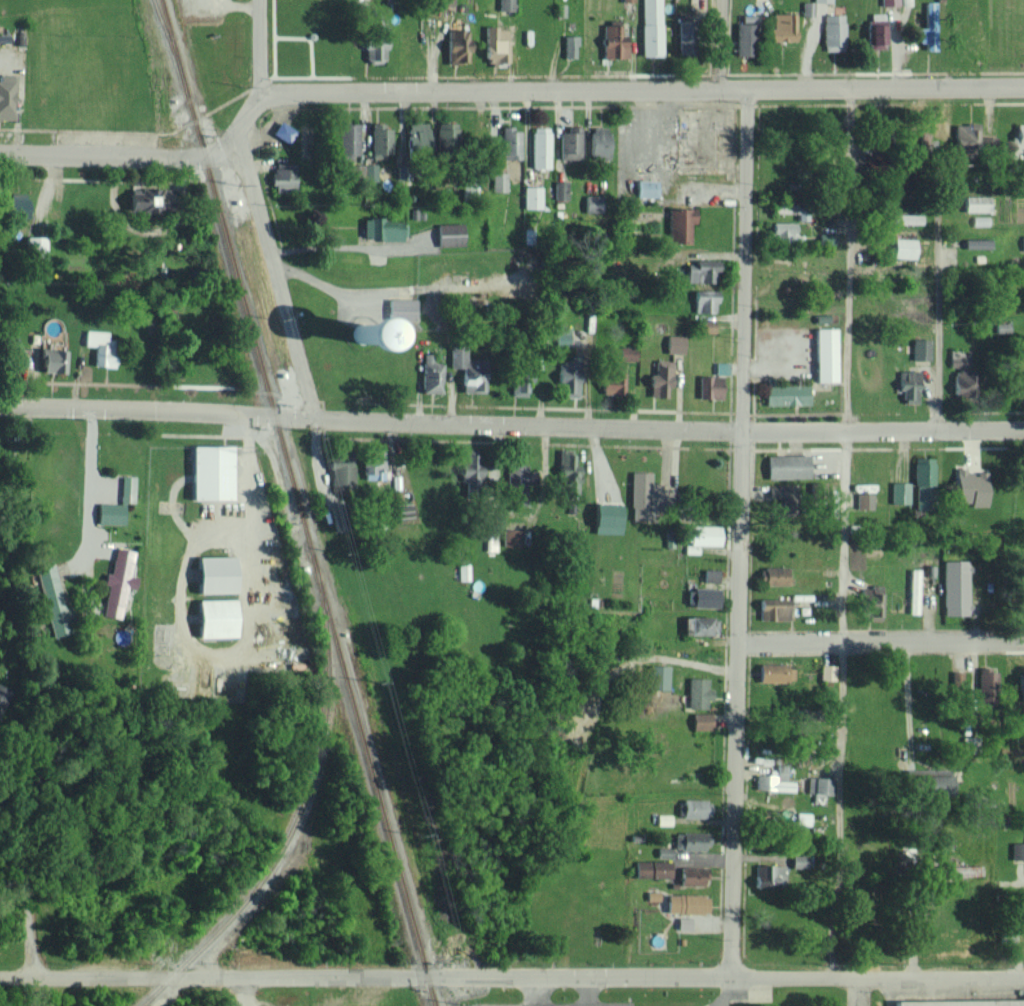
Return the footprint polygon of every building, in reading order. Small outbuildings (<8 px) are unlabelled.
[(514,10),(514,0),(498,0),(498,10),(514,10)] [(661,55),(661,0),(641,0),(641,55),(661,55)] [(773,12),(772,27),(767,27),(766,40),(793,41),(794,12),(773,12)] [(885,12),(868,13),(868,48),(885,48),(885,12)] [(735,54),(754,55),(755,14),(741,14),(741,23),(735,22),(735,54)] [(823,14),(823,50),(844,50),(843,14),(823,14)] [(384,61),(386,20),(364,19),(363,61),(384,61)] [(676,53),(689,53),(691,20),(678,19),(676,53)] [(602,57),(626,57),(625,34),(620,34),(619,23),(601,24),(602,57)] [(506,62),(507,27),(485,26),(483,62),(506,62)] [(467,28),(446,29),(447,63),(468,62),(467,28)] [(564,57),(576,57),(576,35),(563,35),(564,57)] [(15,92),(15,74),(0,74),(0,119),(9,119),(9,92),(15,92)] [(295,130),(279,120),(271,133),(287,143),(295,130)] [(437,140),(458,140),(457,121),(436,121),(437,140)] [(337,156),(358,156),(357,122),(336,123),(337,156)] [(390,158),(391,127),(382,127),(382,122),(370,122),(369,158),(390,158)] [(427,122),(406,122),(406,147),(427,146),(427,122)] [(953,124),(953,148),(977,147),(977,123),(953,124)] [(1023,151),(1023,123),(1016,123),(1015,135),(1011,135),(1011,151),(1023,151)] [(500,158),(520,158),(520,130),(512,130),(512,125),(501,125),(500,158)] [(530,167),(548,167),(549,127),(531,126),(530,167)] [(559,131),(559,159),(581,158),(580,126),(573,126),(573,131),(559,131)] [(607,127),(589,127),(590,158),(608,158),(607,127)] [(919,146),(927,147),(928,131),(920,130),(919,146)] [(363,163),(348,163),(348,176),(363,177),(363,163)] [(375,180),(376,163),(364,163),(363,180),(375,180)] [(271,191),(295,190),(295,169),(271,169),(271,191)] [(492,191),(506,190),(506,172),(492,172),(492,191)] [(635,196),(656,196),(657,180),(636,179),(635,196)] [(567,198),(567,181),(554,181),(554,198),(567,198)] [(540,208),(541,186),(523,186),(523,208),(540,208)] [(127,211),(170,210),(169,187),(127,188),(127,211)] [(25,193),(6,192),(5,217),(25,217),(25,193)] [(584,212),(601,213),(602,195),(584,195),(584,212)] [(988,211),(988,195),(964,195),(964,211),(988,211)] [(667,242),(689,242),(690,222),(694,222),(695,208),(668,207),(667,242)] [(921,224),(922,214),(887,213),(886,223),(921,224)] [(972,225),(988,225),(988,216),(972,215),(972,225)] [(362,239),(401,239),(401,218),(362,218),(362,239)] [(798,242),(798,234),(794,234),(794,222),(772,221),(771,241),(798,242)] [(436,223),(437,245),(463,244),(462,222),(436,223)] [(44,258),(45,236),(24,236),(24,258),(44,258)] [(892,257),(914,258),(914,238),(892,238),(892,257)] [(990,238),(964,238),(964,247),(989,248),(990,238)] [(685,281),(715,282),(716,260),(693,259),(693,263),(685,263),(685,281)] [(693,312),(715,312),(716,290),(693,289),(693,312)] [(373,343),(372,316),(332,316),(333,344),(373,343)] [(714,320),(699,319),(698,332),(713,332),(714,320)] [(568,345),(569,327),(556,327),(555,345),(568,345)] [(815,388),(830,388),(830,381),(836,381),(835,327),(814,328),(815,388)] [(83,346),(94,346),(93,366),(113,366),(114,340),(107,340),(107,330),(84,330),(83,346)] [(683,335),(666,335),(666,352),(683,353),(683,335)] [(912,360),(930,359),(929,338),(912,339),(912,360)] [(634,360),(635,346),(620,346),(619,360),(634,360)] [(449,367),(461,367),(461,391),(483,392),(484,368),(470,368),(470,348),(449,347),(449,367)] [(64,372),(64,349),(40,348),(39,371),(64,372)] [(433,353),(422,353),(421,391),(441,392),(442,362),(433,361),(433,353)] [(952,396),(974,397),(976,354),(949,353),(949,367),(953,368),(952,396)] [(512,395),(526,395),(526,381),(531,381),(531,360),(513,359),(512,395)] [(649,396),(668,397),(669,361),(650,361),(649,396)] [(715,373),(728,374),(728,362),(715,362),(715,373)] [(577,396),(576,363),(559,364),(559,382),(561,382),(562,397),(577,396)] [(902,401),(917,402),(917,370),(898,370),(898,390),(903,390),(902,401)] [(623,393),(624,372),(601,371),(600,393),(623,393)] [(698,397),(720,398),(721,376),(699,375),(698,397)] [(808,385),(764,385),(764,405),(808,404),(808,385)] [(190,499),(231,498),(230,445),(189,446),(190,499)] [(460,449),(459,479),(479,479),(480,449),(460,449)] [(578,464),(572,464),(572,449),(559,449),(558,494),(577,494),(578,464)] [(383,479),(383,450),(363,450),(363,478),(383,479)] [(766,478),(808,478),(808,454),(766,455),(766,478)] [(328,455),(329,485),(352,485),(351,455),(328,455)] [(933,456),(915,456),(914,510),(932,511),(933,456)] [(506,481),(526,480),(525,464),(506,464),(506,481)] [(969,506),(986,506),(985,471),(964,471),(964,467),(955,467),(955,502),(969,502),(969,506)] [(629,519),(651,520),(651,508),(657,508),(658,487),(650,487),(651,472),(631,471),(629,519)] [(120,501),(133,502),(134,476),(120,476),(120,501)] [(891,502),(909,503),(909,482),(892,481),(891,502)] [(401,504),(400,489),(387,490),(388,505),(401,504)] [(856,492),(856,508),(872,508),(872,492),(856,492)] [(123,524),(123,504),(97,503),(96,524),(123,524)] [(620,526),(620,504),(592,503),(592,525),(620,526)] [(719,545),(719,525),(689,525),(689,544),(719,545)] [(503,528),(502,544),(517,544),(517,529),(503,528)] [(485,550),(496,550),(496,535),(485,535),(485,550)] [(119,618),(126,587),(134,588),(136,577),(128,575),(133,550),(113,547),(100,614),(119,618)] [(195,593),(234,592),(233,556),(195,556),(195,593)] [(942,615),(967,615),(968,560),(943,560),(942,615)] [(34,568),(51,637),(70,633),(54,564),(34,568)] [(759,585),(786,585),(786,567),(759,567),(759,585)] [(717,582),(717,569),(703,568),(703,581),(717,582)] [(919,569),(909,568),(908,613),(918,614),(919,569)] [(859,615),(880,616),(881,584),(869,584),(869,588),(859,588),(859,615)] [(718,588),(690,587),(689,606),(717,606),(718,588)] [(233,598),(195,599),(196,637),(234,636),(233,598)] [(759,620),(788,620),(788,598),(759,598),(759,620)] [(683,616),(683,633),(716,634),(716,617),(683,616)] [(758,664),(758,682),(793,681),(793,664),(758,664)] [(834,680),(834,665),(820,664),(819,679),(834,680)] [(647,689),(667,689),(667,665),(647,665),(647,689)] [(987,667),(978,667),(978,699),(987,700),(987,691),(995,691),(996,671),(987,671),(987,667)] [(962,688),(961,671),(951,671),(951,688),(962,688)] [(709,708),(709,689),(707,689),(708,678),(687,677),(687,708),(709,708)] [(9,690),(0,686),(0,709),(9,690)] [(711,713),(691,713),(692,730),(711,730),(711,713)] [(775,775),(755,774),(755,789),(793,790),(794,780),(785,780),(786,764),(776,764),(775,775)] [(949,795),(949,770),(906,769),(905,793),(949,795)] [(831,795),(831,777),(807,776),(807,793),(813,793),(813,802),(825,803),(825,794),(831,795)] [(709,800),(682,799),(681,817),(708,818),(709,800)] [(795,824),(810,824),(810,812),(796,812),(795,824)] [(670,825),(670,815),(656,815),(656,825),(670,825)] [(674,832),(674,849),(706,850),(706,832),(674,832)] [(1023,859),(1023,842),(1011,842),(1011,859),(1023,859)] [(806,869),(806,855),(791,855),(790,868),(806,869)] [(670,861),(635,860),(634,877),(669,878),(670,861)] [(754,890),(783,890),(784,865),(754,865),(754,890)] [(679,885),(705,885),(705,867),(679,867),(679,885)] [(666,913),(706,914),(707,895),(666,894),(666,913)] [(676,928),(690,929),(691,918),(677,917),(676,928)]
